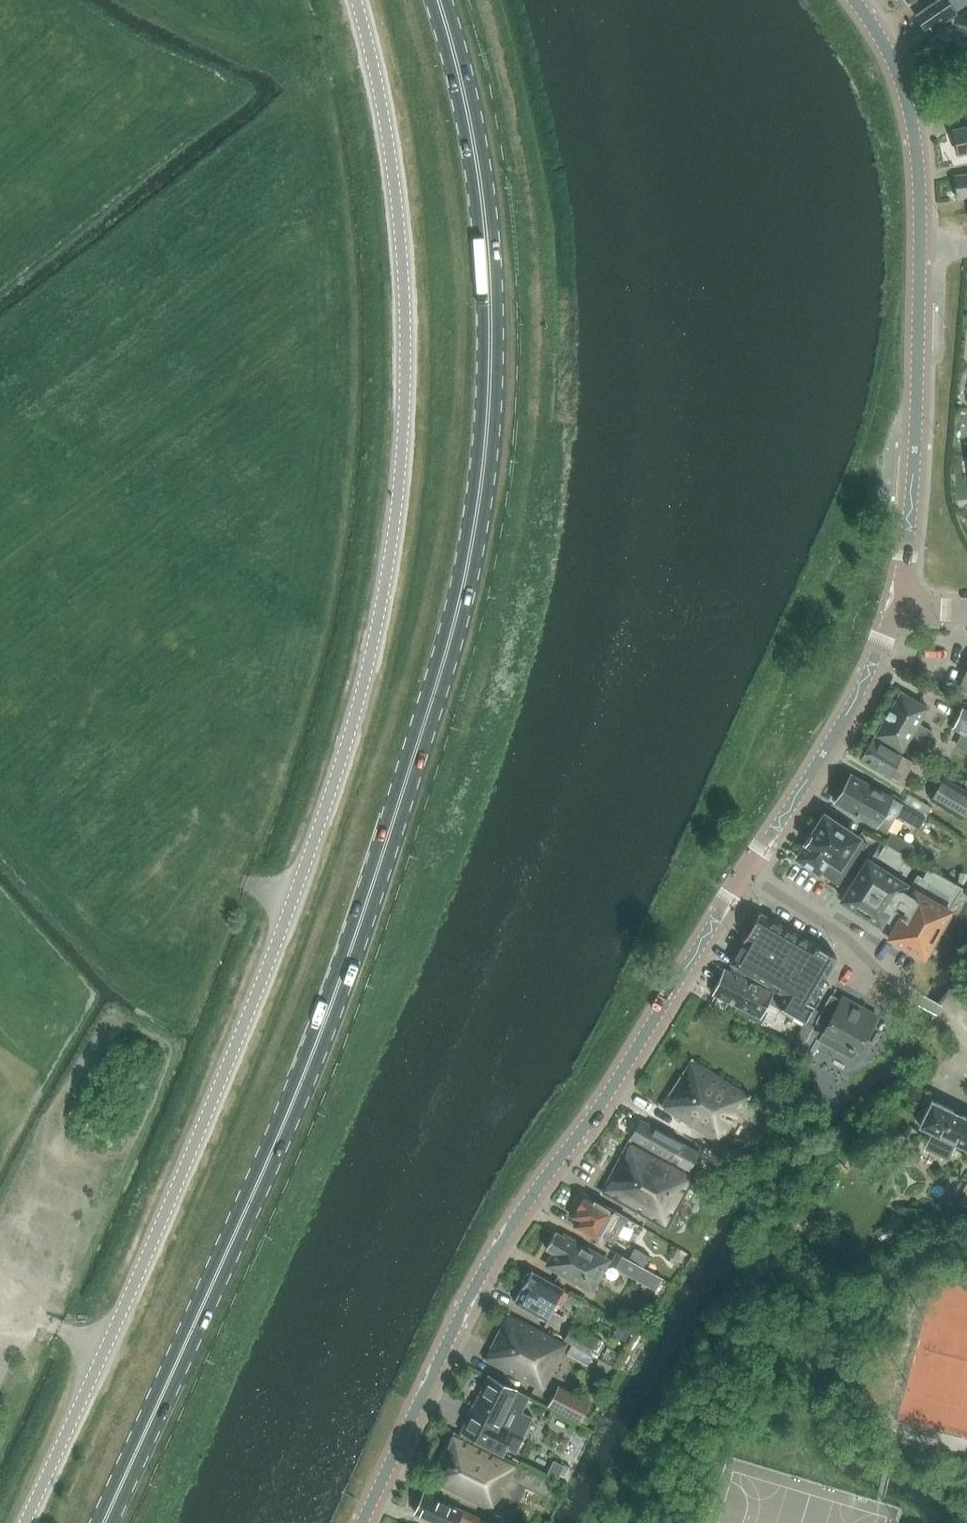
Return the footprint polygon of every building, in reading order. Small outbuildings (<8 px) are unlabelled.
[(916,15),(926,29),(929,27),(932,31),(957,14),(954,11),(966,2),(966,0),(937,0),(916,15)] [(953,20),(966,41),(966,10),(953,20)] [(959,154),(966,152),(966,126),(953,129),(959,154)] [(958,198),(966,197),(966,174),(955,176),(958,198)] [(874,735),(902,751),(911,736),(923,743),(930,731),(918,724),(928,707),(900,691),(874,735)] [(964,703),(953,728),(966,735),(966,705),(964,703)] [(861,759),(901,783),(913,762),(873,738),(861,759)] [(862,818),(886,831),(895,814),(919,828),(925,816),(851,774),(835,802),(862,818)] [(942,778),(930,799),(960,816),(966,805),(966,792),(942,778)] [(807,844),(798,858),(829,879),(830,880),(837,884),(852,862),(866,842),(824,814),(811,833),(811,834),(805,842),(805,843),(807,844)] [(907,856),(885,844),(877,857),(898,870),(907,856)] [(962,887),(928,868),(922,879),(917,876),(917,874),(909,887),(905,884),(867,859),(841,900),(880,924),(880,923),(884,926),(881,932),(881,931),(889,936),(888,937),(923,957),(962,887)] [(810,942),(759,913),(743,940),(743,941),(730,963),(763,981),(762,982),(784,993),(777,1005),(804,1021),(814,1005),(810,1002),(836,957),(810,942)] [(712,993),(760,1017),(772,992),(724,969),(712,993)] [(815,1021),(826,1027),(824,1031),(848,1045),(848,1046),(852,1048),(852,1047),(858,1050),(877,1016),(862,1008),(865,1003),(864,1003),(860,1009),(843,999),(844,997),(843,997),(841,1000),(830,994),(815,1021)] [(662,1108),(720,1145),(750,1096),(692,1060),(662,1108)] [(931,1100),(919,1125),(932,1132),(924,1148),(947,1159),(955,1143),(966,1149),(966,1118),(931,1100)] [(631,1139),(693,1172),(699,1163),(676,1150),(681,1142),(641,1121),(631,1139)] [(603,1193),(665,1228),(666,1229),(695,1175),(630,1140),(601,1193),(602,1193),(603,1193)] [(720,1157),(707,1148),(703,1154),(716,1163),(720,1157)] [(957,1201),(966,1207),(966,1190),(964,1189),(957,1201)] [(583,1196),(579,1197),(576,1203),(577,1207),(572,1216),(578,1220),(574,1226),(599,1240),(602,1235),(613,1241),(616,1235),(626,1218),(614,1211),(584,1194),(583,1196)] [(564,1236),(555,1232),(546,1248),(554,1253),(548,1265),(591,1290),(608,1260),(564,1235),(564,1236)] [(631,1246),(619,1240),(614,1249),(625,1256),(631,1246)] [(639,1265),(618,1253),(612,1265),(633,1277),(639,1265)] [(514,1303),(556,1327),(562,1318),(551,1312),(563,1289),(532,1271),(531,1273),(528,1273),(523,1282),(524,1285),(514,1303)] [(508,1314),(484,1360),(543,1390),(567,1344),(508,1314)] [(594,1341),(570,1327),(563,1338),(588,1352),(594,1341)] [(532,1418),(533,1417),(522,1412),(530,1396),(489,1376),(461,1431),(462,1432),(460,1436),(477,1443),(500,1455),(504,1446),(516,1452),(516,1450),(513,1449),(520,1435),(522,1437),(531,1418),(532,1418)] [(581,1398),(558,1387),(548,1405),(571,1417),(581,1398)] [(460,1436),(460,1435),(454,1432),(430,1479),(495,1511),(512,1476),(511,1475),(517,1463),(500,1455),(477,1443),(460,1436)] [(474,1516),(425,1492),(415,1513),(436,1522),(457,1522),(459,1519),(466,1522),(471,1522),(474,1516)]
